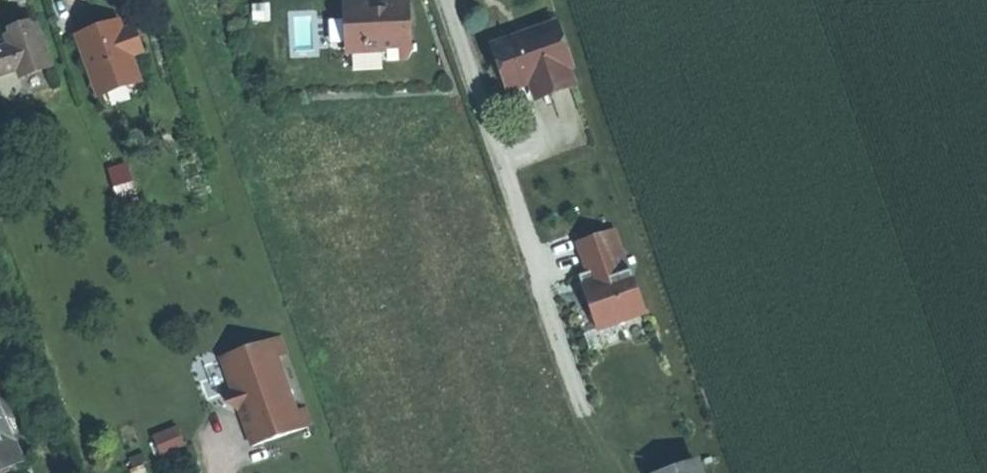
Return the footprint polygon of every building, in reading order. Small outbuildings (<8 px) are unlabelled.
[(387,55),(388,62),(409,61),(413,54),(411,0),(410,0),(377,1),(344,3),(346,49),(366,49),(370,47),(387,55)] [(523,35),(494,45),(515,102),(572,81),(568,68),(571,67),(555,23),(523,35)] [(99,32),(80,38),(98,90),(137,76),(131,58),(142,54),(137,37),(125,41),(122,34),(119,24),(99,32)] [(7,37),(10,46),(0,49),(0,77),(19,71),(21,78),(54,67),(40,26),(23,31),(7,37)] [(134,30),(122,34),(125,41),(137,37),(134,30)] [(346,57),(387,55),(370,47),(366,49),(346,49),(346,57)] [(116,202),(139,198),(133,162),(110,166),(116,202)] [(577,313),(584,334),(640,314),(645,313),(630,271),(627,272),(613,232),(581,243),(591,272),(579,277),(591,308),(577,313)] [(647,333),(640,314),(584,334),(591,353),(647,333)] [(280,337),(222,358),(234,391),(228,404),(241,410),(246,425),(254,447),(312,426),(306,409),(297,412),(278,357),(286,354),(280,337)] [(12,443),(0,416),(0,449),(12,443)] [(159,453),(185,447),(180,425),(154,431),(159,453)] [(12,443),(0,449),(0,472),(20,463),(12,443)] [(667,472),(705,472),(701,461),(667,472)]
